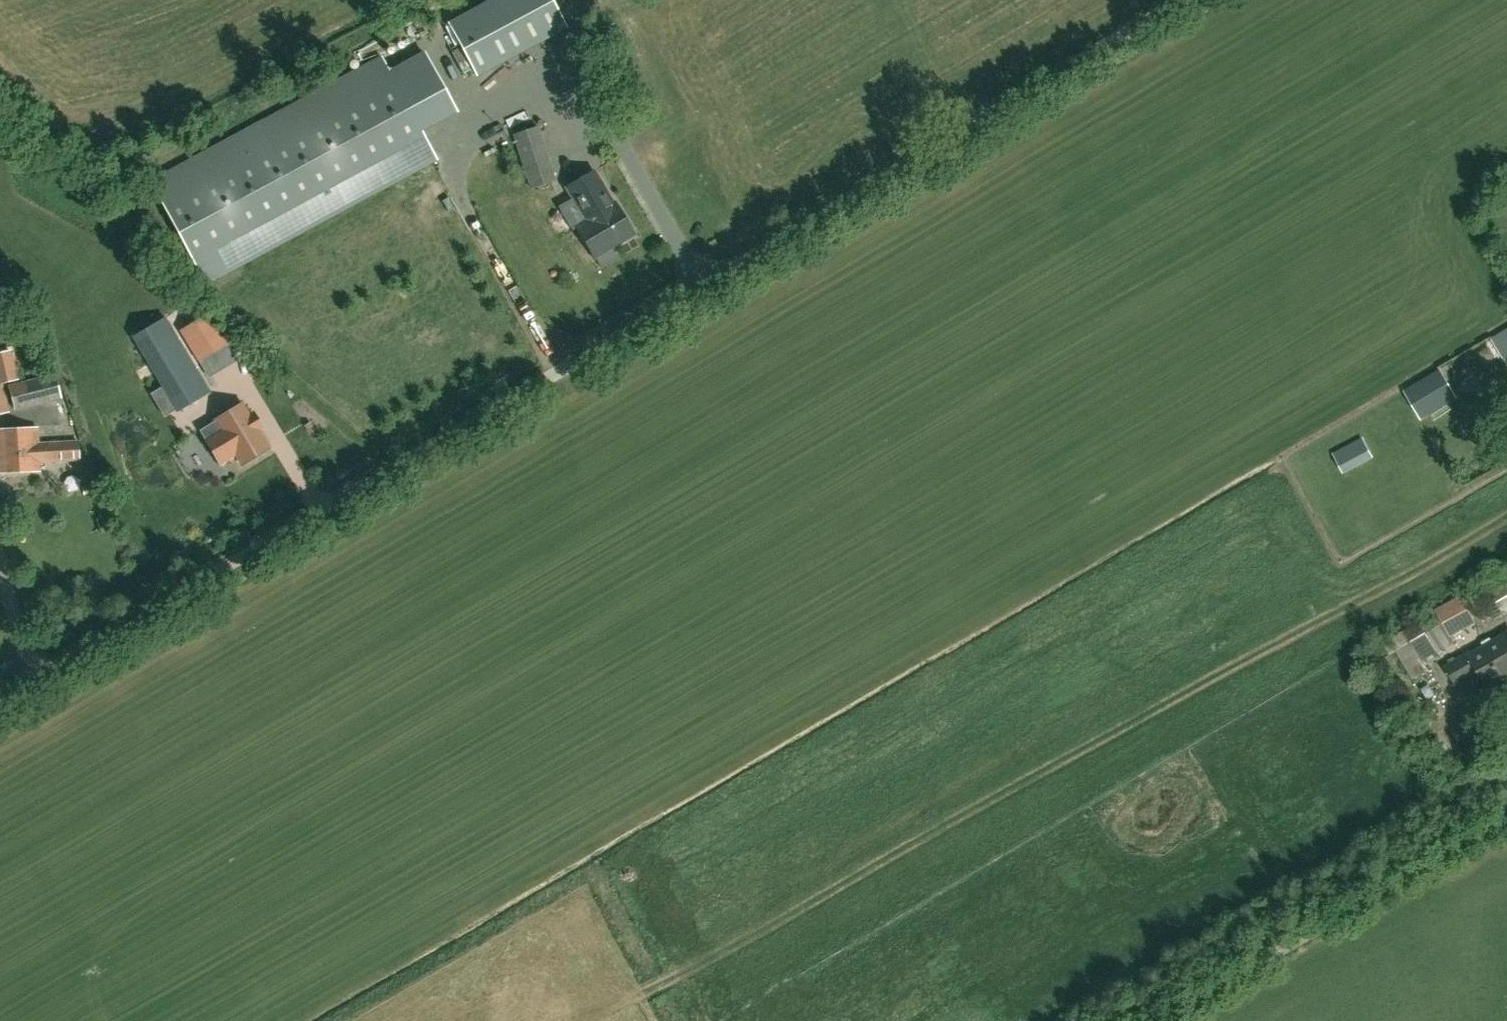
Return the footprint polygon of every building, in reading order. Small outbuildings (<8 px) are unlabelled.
[(566,28),(551,0),(489,0),(448,22),(477,76),(566,28)] [(409,107),(444,88),(425,53),(390,72),(382,58),(152,183),(205,282),(436,158),(409,107)] [(531,189),(556,181),(538,126),(513,135),(531,189)] [(595,257),(633,233),(614,202),(612,204),(591,172),(566,188),(586,220),(575,226),(595,257)] [(199,360),(227,344),(208,312),(180,328),(199,360)] [(165,382),(179,405),(181,408),(209,391),(164,318),(136,335),(165,382)] [(8,412),(1,383),(17,379),(10,352),(0,354),(0,414),(8,412)] [(1421,420),(1457,399),(1439,369),(1403,390),(1421,420)] [(64,398),(58,376),(9,389),(14,410),(64,398)] [(241,464),(268,447),(257,429),(261,427),(252,412),(248,415),(241,404),(215,420),(215,421),(203,429),(208,436),(205,438),(220,463),(235,453),(241,464)] [(58,442),(37,443),(36,428),(0,431),(0,472),(39,470),(38,462),(81,459),(80,441),(58,442)] [(1344,473),(1372,458),(1361,439),(1334,453),(1344,473)] [(157,492),(144,497),(147,509),(161,504),(157,492)] [(1501,581),(1488,588),(1503,616),(1506,614),(1506,577),(1501,581)] [(1450,636),(1474,621),(1459,596),(1436,610),(1404,630),(1383,643),(1390,655),(1396,651),(1413,678),(1426,669),(1421,662),(1453,643),(1450,636)] [(1501,679),(1506,675),(1506,633),(1470,655),(1469,653),(1445,667),(1454,683),(1477,670),(1487,687),(1501,679)]
